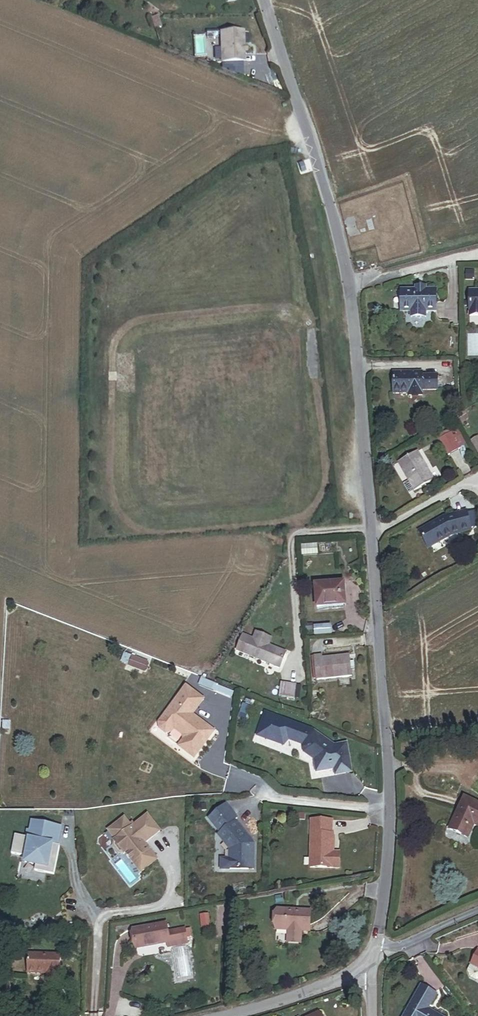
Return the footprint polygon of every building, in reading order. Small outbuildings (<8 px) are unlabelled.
[(160,27),(157,16),(151,18),(155,28),(160,27)] [(241,47),(241,32),(220,32),(220,61),(241,61),(241,53),(245,53),(245,47),(241,47)] [(436,312),(436,291),(426,290),(416,290),(401,290),(401,299),(399,300),(399,302),(401,303),(401,312),(412,312),(412,315),(426,315),(426,312),(436,312)] [(470,292),(470,316),(477,316),(477,292),(470,292)] [(437,390),(437,375),(422,376),(422,373),(394,373),(394,393),(409,393),(409,395),(422,395),(422,390),(437,390)] [(465,444),(457,430),(440,440),(449,456),(461,449),(460,447),(465,444)] [(416,487),(434,477),(416,447),(399,458),(416,487)] [(462,532),(477,528),(477,508),(454,516),(425,531),(432,548),(462,532)] [(318,554),(317,544),(302,546),(303,555),(318,554)] [(315,607),(343,605),(342,583),(313,585),(315,607)] [(331,634),(331,625),(315,626),(315,624),(305,624),(306,630),(315,630),(315,635),(331,634)] [(280,668),(287,653),(269,646),(272,639),(256,633),(254,639),(243,635),(237,651),(280,668)] [(353,664),(352,657),(322,658),(322,655),(314,656),(315,680),(354,678),(353,670),(356,670),(356,664),(353,664)] [(143,675),(146,667),(131,661),(127,668),(143,675)] [(294,696),(296,681),(278,680),(277,694),(294,696)] [(215,731),(193,715),(204,699),(186,687),(159,724),(159,729),(166,734),(172,733),(175,729),(183,735),(184,740),(179,746),(194,758),(215,731)] [(245,717),(251,705),(245,702),(239,715),(245,717)] [(351,772),(347,744),(335,746),(313,731),(266,712),(257,734),(283,745),(289,739),(303,744),(305,752),(315,760),(317,772),(335,769),(336,775),(351,772)] [(466,797),(450,831),(468,839),(475,825),(477,826),(477,803),(466,797)] [(221,869),(249,870),(249,862),(254,861),(254,844),(235,821),(238,819),(226,804),(209,818),(220,832),(218,834),(230,849),(230,858),(221,858),(221,869)] [(145,844),(160,831),(148,815),(135,825),(133,822),(130,824),(125,818),(109,831),(116,840),(114,842),(113,846),(119,854),(124,854),(126,853),(141,872),(157,860),(145,844)] [(333,852),(334,834),(332,834),(333,821),(311,820),(310,867),(339,868),(340,853),(333,852)] [(62,828),(31,822),(29,832),(26,831),(25,837),(15,835),(11,855),(24,858),(22,867),(35,870),(34,872),(54,876),(59,848),(58,848),(62,828)] [(310,932),(311,910),(278,909),(277,930),(288,930),(288,940),(301,941),(302,931),(310,932)] [(209,913),(200,914),(202,927),(211,926),(209,913)] [(188,944),(185,929),(168,932),(166,924),(131,930),(135,951),(167,945),(168,948),(188,944)] [(468,971),(470,977),(476,980),(477,980),(477,949),(468,971)] [(50,980),(64,981),(66,954),(33,953),(32,973),(50,974),(50,980)] [(431,1011),(439,994),(419,984),(404,1015),(442,1015),(431,1011)]
